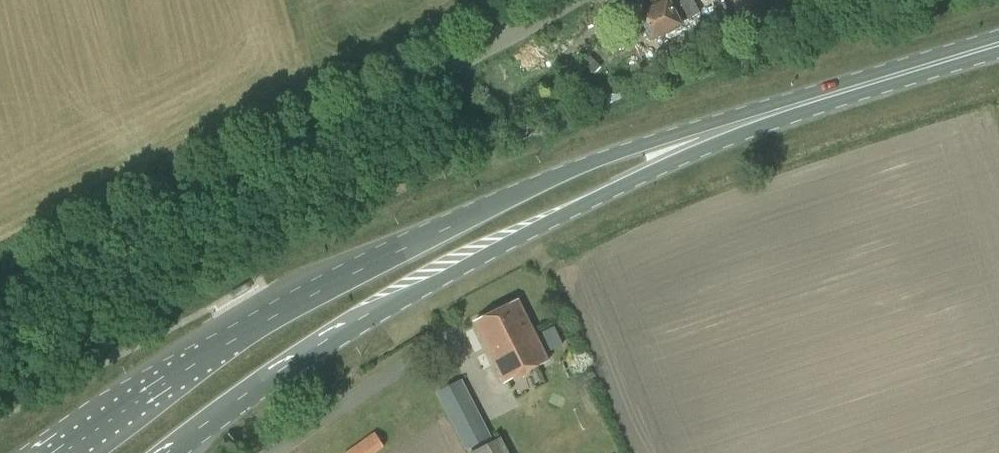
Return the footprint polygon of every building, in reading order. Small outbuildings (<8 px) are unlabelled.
[(669,33),(678,28),(677,25),(680,23),(699,13),(692,0),(671,0),(646,12),(640,15),(646,26),(643,27),(648,37),(651,35),(652,38),(667,30),(669,33)] [(646,12),(671,0),(640,0),(646,12)] [(734,27),(722,0),(699,0),(714,35),(734,27)] [(504,382),(548,361),(518,300),(475,322),(504,382)] [(467,450),(491,437),(462,379),(437,392),(467,450)] [(383,447),(374,433),(345,452),(374,452),(383,447)] [(499,439),(471,452),(507,452),(499,439)]
